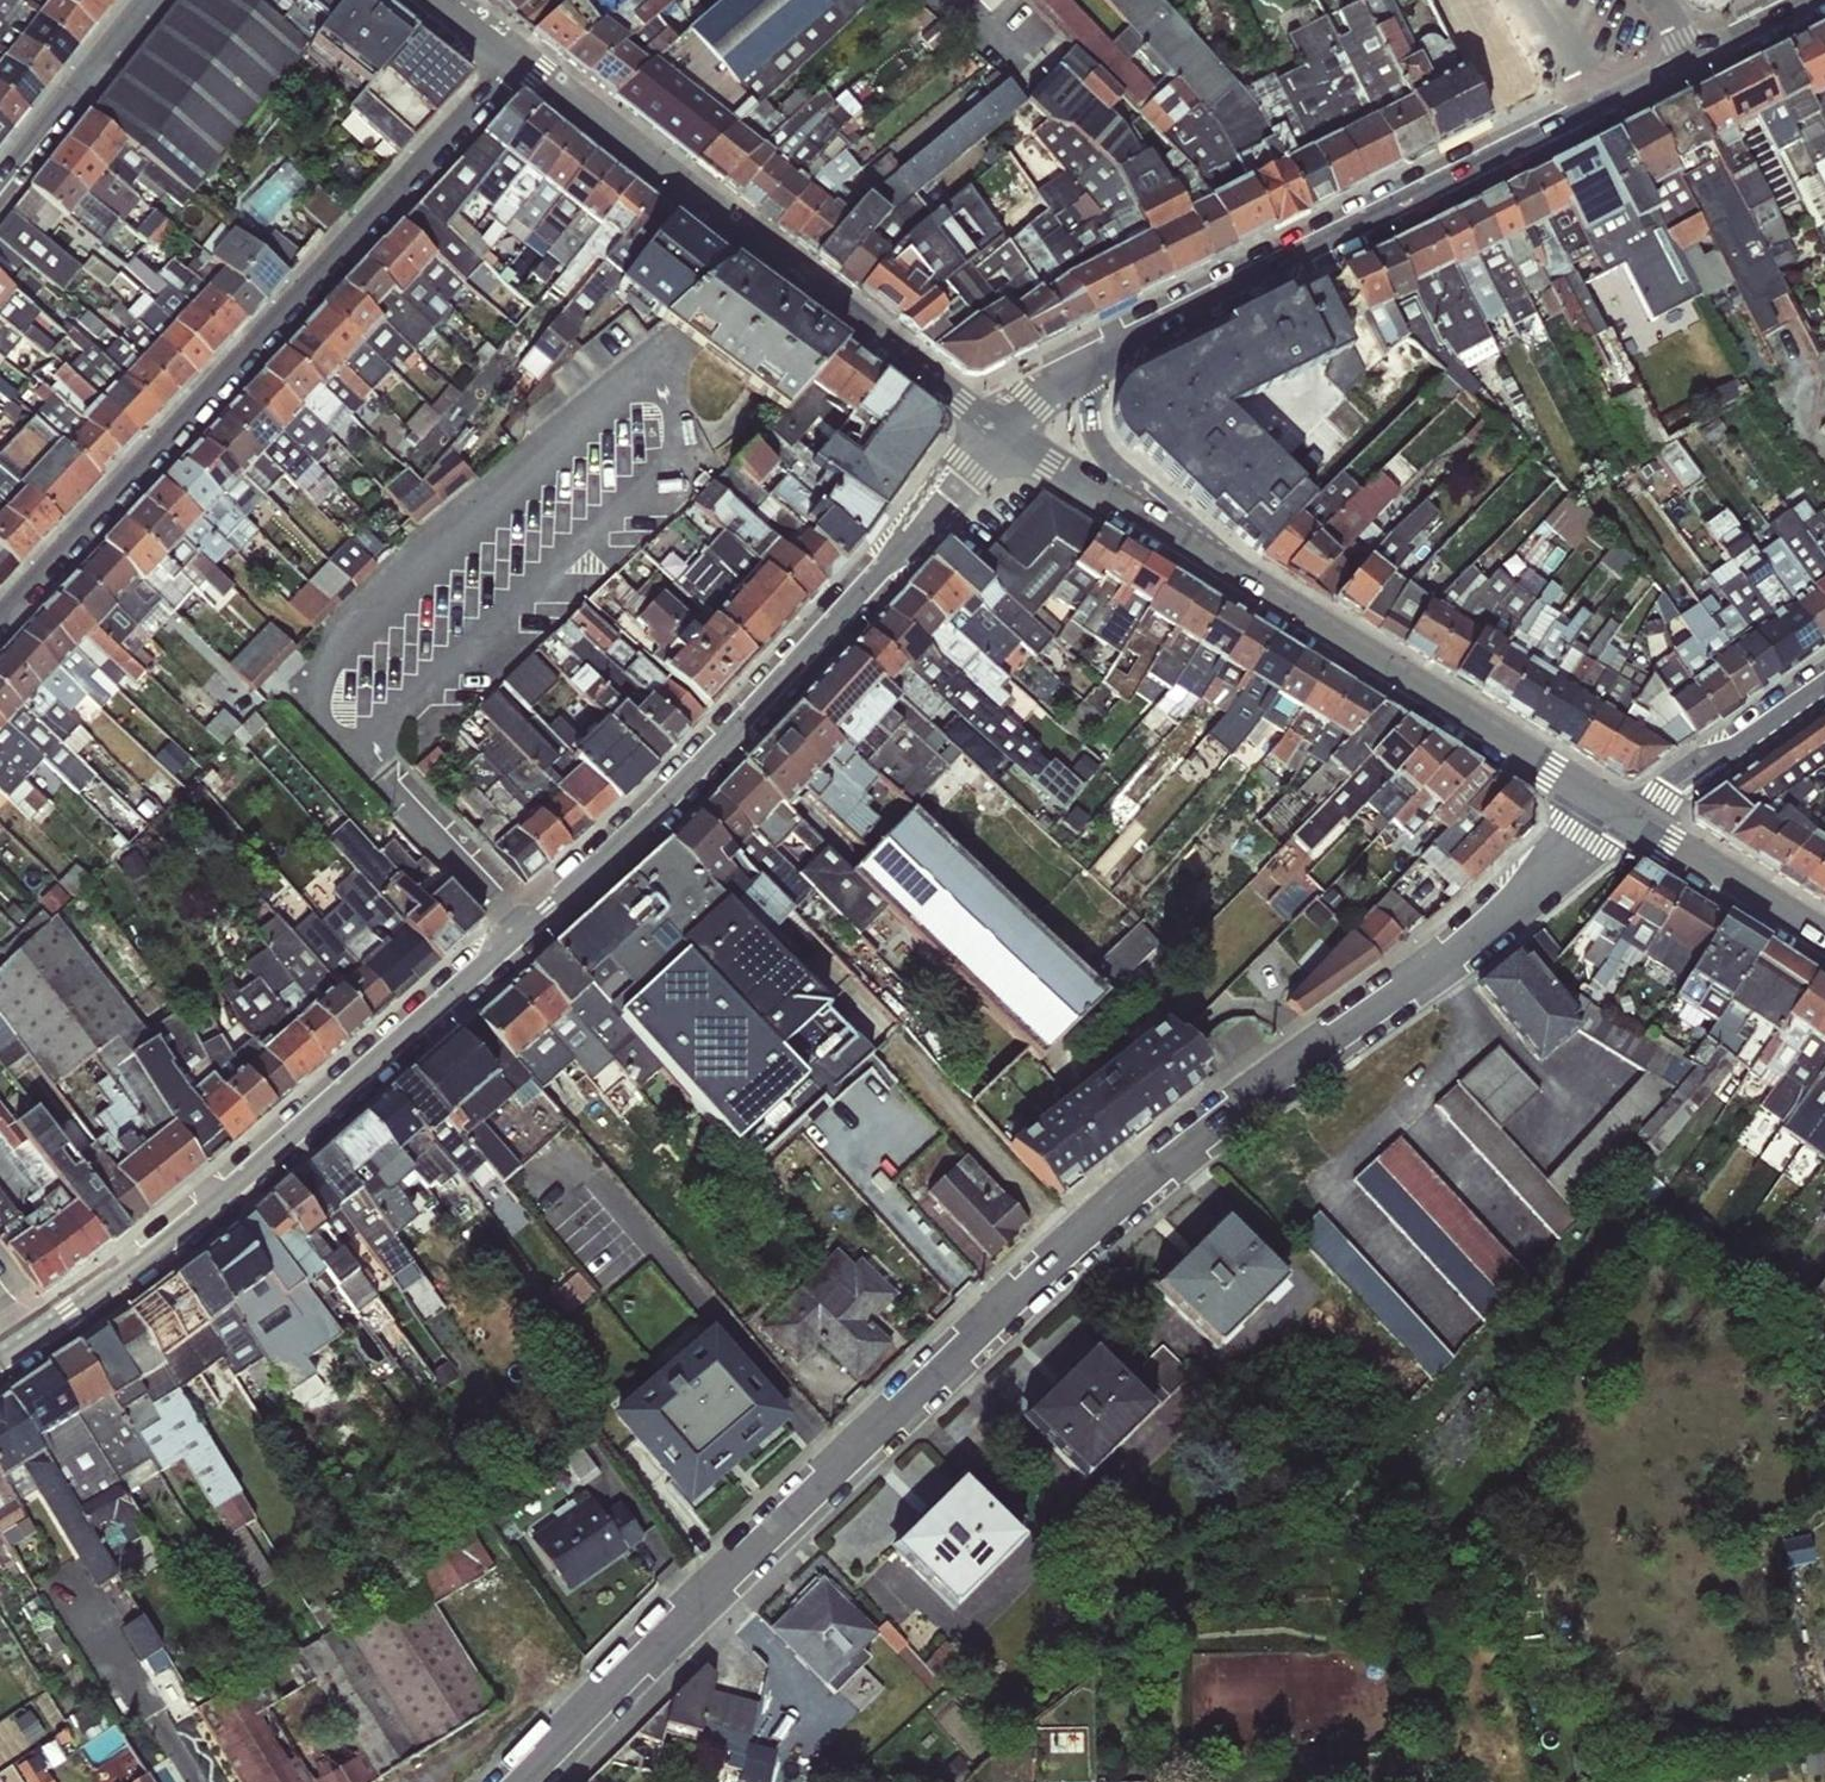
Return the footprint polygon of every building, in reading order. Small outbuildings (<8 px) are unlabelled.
[(58,72),(76,49),(19,0),(0,0),(0,24),(58,72)] [(59,0),(19,0),(76,49),(92,28),(59,0)] [(92,28),(109,7),(101,0),(59,0),(92,28)] [(510,17),(530,0),(488,0),(510,17)] [(510,17),(531,34),(574,0),(530,0),(510,17)] [(559,56),(626,0),(574,0),(531,34),(559,56)] [(584,75),(657,15),(673,2),(672,0),(626,0),(559,56),(584,75)] [(696,164),(764,102),(872,0),(725,0),(673,46),(611,97),(696,164)] [(1270,230),(1221,128),(1128,27),(1110,43),(1067,0),(1022,0),(1070,50),(1192,171),(1232,249),(1270,230)] [(1307,212),(1240,91),(1158,0),(1103,0),(1128,27),(1221,128),(1270,230),(1307,212)] [(1357,2),(1433,148),(1488,121),(1448,42),(1440,44),(1435,39),(1423,38),(1413,48),(1390,0),(1356,0),(1357,2)] [(1542,96),(1494,0),(1425,0),(1448,42),(1488,121),(1542,96)] [(1400,165),(1433,148),(1357,2),(1335,14),(1346,36),(1336,40),(1400,165)] [(584,75),(611,97),(673,46),(657,15),(584,75)] [(1323,16),(1291,30),(1363,184),(1400,165),(1336,40),(1323,16)] [(0,24),(0,56),(43,91),(58,72),(0,24)] [(1806,34),(1824,72),(1824,24),(1806,34)] [(1332,199),(1363,184),(1291,30),(1254,45),(1267,77),(1332,199)] [(1806,34),(1782,47),(1824,133),(1824,72),(1806,34)] [(1782,47),(1754,61),(1824,195),(1824,133),(1782,47)] [(1070,50),(1059,63),(1155,158),(1209,261),(1232,249),(1192,171),(1070,50)] [(27,112),(43,91),(0,56),(0,90),(27,112)] [(1754,61),(1729,74),(1796,204),(1824,258),(1824,195),(1754,61)] [(1166,282),(1209,261),(1155,158),(1059,63),(1025,103),(1109,167),(1166,282)] [(430,119),(381,73),(347,111),(396,156),(430,119)] [(1775,215),(1796,204),(1729,74),(1706,86),(1775,215)] [(1307,212),(1332,199),(1267,77),(1240,91),(1307,212)] [(815,257),(838,275),(885,219),(889,216),(908,197),(912,200),(983,140),(1014,114),(1025,103),(1005,80),(868,199),(815,257)] [(696,164),(721,184),(811,101),(799,86),(773,111),(764,102),(696,164)] [(1789,240),(1775,215),(1706,86),(1682,98),(1765,251),(1789,240)] [(0,90),(0,124),(11,133),(27,112),(0,90)] [(721,184),(738,197),(776,151),(831,102),(820,92),(811,101),(721,184)] [(738,197),(754,209),(787,166),(799,171),(857,111),(861,110),(845,93),(831,102),(776,151),(738,197)] [(448,224),(537,110),(517,95),(463,152),(464,155),(457,160),(464,166),(451,183),(446,182),(427,205),(448,224)] [(1786,294),(1765,251),(1682,98),(1644,118),(1728,283),(1758,337),(1776,326),(1766,306),(1786,294)] [(1134,298),(1166,282),(1109,167),(1025,103),(1014,114),(1062,173),(1134,298)] [(466,242),(556,125),(537,110),(448,224),(466,242)] [(868,121),(857,111),(799,171),(787,166),(754,209),(774,225),(843,154),(858,140),(852,134),(868,121)] [(1697,299),(1728,283),(1644,118),(1614,134),(1697,299)] [(11,133),(0,124),(0,147),(11,133)] [(556,125),(466,242),(484,258),(504,231),(574,139),(556,125)] [(1650,323),(1697,299),(1614,134),(1568,158),(1621,262),(1650,323)] [(574,139),(504,231),(521,244),(593,153),(574,139)] [(593,153),(521,244),(533,253),(551,231),(559,235),(612,168),(593,153)] [(774,225),(793,240),(840,189),(859,171),(843,154),(774,225)] [(1568,158),(1543,170),(1589,255),(1600,276),(1621,262),(1568,158)] [(268,227),(310,180),(289,160),(246,207),(268,227)] [(846,190),(840,189),(793,240),(815,257),(868,199),(891,176),(880,160),(846,190)] [(612,168),(559,235),(544,254),(560,268),(631,183),(612,168)] [(1566,266),(1589,255),(1543,170),(1524,179),(1566,266)] [(1092,319),(1134,298),(1062,173),(1034,194),(1036,199),(1019,211),(1092,319)] [(1605,336),(1566,266),(1524,179),(1499,192),(1558,316),(1594,378),(1609,369),(1590,338),(1599,339),(1605,336)] [(631,183),(560,268),(549,287),(561,296),(593,258),(600,261),(650,198),(631,183)] [(857,291),(893,321),(944,281),(968,262),(999,237),(995,228),(968,187),(908,236),(857,291)] [(1546,321),(1558,316),(1499,192),(1476,203),(1525,296),(1535,293),(1535,302),(1546,321)] [(650,198),(600,261),(515,369),(532,386),(548,369),(673,215),(650,198)] [(448,224),(427,205),(421,201),(381,243),(451,310),(472,294),(466,283),(484,258),(466,242),(448,224)] [(1536,314),(1525,296),(1476,203),(1453,215),(1492,299),(1509,329),(1536,314)] [(1064,333),(1092,319),(1019,211),(995,228),(999,237),(1064,333)] [(673,215),(548,369),(570,392),(662,323),(733,261),(673,215)] [(1485,304),(1492,299),(1453,215),(1431,227),(1491,348),(1506,338),(1485,304)] [(908,236),(885,219),(838,275),(857,291),(908,236)] [(201,253),(262,303),(286,276),(219,222),(201,253)] [(1495,356),(1491,348),(1431,227),(1390,248),(1453,358),(1463,371),(1495,356)] [(999,237),(968,262),(1034,348),(1064,333),(999,237)] [(451,310),(381,243),(363,263),(432,330),(451,310)] [(1390,248),(1364,259),(1401,340),(1423,359),(1441,372),(1453,358),(1390,248)] [(262,303),(201,253),(192,250),(179,265),(246,321),(262,303)] [(229,339),(157,276),(132,259),(124,267),(159,297),(152,303),(211,358),(229,339)] [(246,321),(179,265),(172,259),(157,276),(229,339),(246,321)] [(1382,357),(1401,340),(1364,259),(1338,269),(1382,357)] [(779,415),(844,346),(744,270),(733,261),(662,323),(679,337),(779,415)] [(1006,362),(1034,348),(968,262),(944,281),(972,319),(1006,362)] [(432,330),(363,263),(342,285),(411,350),(432,330)] [(1364,375),(1382,357),(1338,269),(1318,281),(1364,375)] [(19,338),(44,359),(65,338),(58,331),(0,281),(0,321),(19,338)] [(893,321),(931,351),(972,319),(944,281),(893,321)] [(324,305),(386,364),(393,357),(406,371),(419,359),(411,350),(342,285),(324,305)] [(211,358),(152,303),(142,297),(126,313),(195,375),(211,358)] [(195,375),(126,313),(116,304),(108,314),(125,335),(121,341),(179,392),(195,375)] [(302,328),(370,394),(390,371),(386,364),(324,305),(302,328)] [(1006,362),(972,319),(931,351),(963,376),(977,377),(1006,362)] [(19,338),(0,321),(0,359),(2,360),(19,338)] [(161,411),(102,357),(64,323),(58,331),(65,338),(81,354),(67,371),(139,435),(161,411)] [(370,394),(302,328),(283,349),(349,417),(370,394)] [(1376,409),(1423,359),(1401,340),(1382,357),(1364,375),(1351,389),(1376,409)] [(179,392),(121,341),(102,357),(161,411),(179,392)] [(826,441),(881,375),(844,346),(779,415),(826,441)] [(349,417),(283,349),(263,371),(331,438),(349,417)] [(139,435),(67,371),(62,365),(49,379),(55,384),(48,392),(119,456),(139,435)] [(331,438),(263,371),(240,396),(304,452),(338,490),(346,482),(331,465),(332,457),(322,447),(331,438)] [(881,375),(826,441),(853,456),(904,392),(881,375)] [(7,403),(16,393),(0,379),(0,397),(7,403)] [(449,381),(413,426),(427,438),(463,392),(449,381)] [(119,456),(48,392),(42,385),(33,397),(45,408),(35,418),(99,477),(119,456)] [(1640,391),(1620,398),(1632,431),(1652,423),(1640,391)] [(826,441),(779,415),(765,429),(882,514),(936,435),(936,423),(931,413),(904,392),(853,456),(826,441)] [(304,452),(240,396),(222,415),(283,476),(304,452)] [(283,476),(222,415),(200,439),(265,496),(283,476)] [(35,418),(0,452),(0,468),(59,521),(99,477),(35,418)] [(749,445),(860,545),(882,514),(765,429),(749,445)] [(265,496),(200,439),(181,459),(242,521),(252,510),(275,532),(287,519),(265,496)] [(1823,644),(1760,560),(1674,442),(1652,454),(1739,576),(1803,659),(1823,644)] [(860,545),(749,445),(729,463),(841,565),(860,545)] [(455,448),(423,477),(412,464),(387,486),(422,524),(478,474),(455,448)] [(159,483),(236,553),(255,533),(242,521),(181,459),(159,483)] [(841,565),(729,463),(711,482),(713,486),(824,584),(841,565)] [(0,468),(0,509),(39,543),(59,521),(0,468)] [(1258,558),(1283,571),(1359,492),(1340,473),(1258,558)] [(1283,571),(1310,586),(1339,557),(1353,538),(1365,547),(1380,533),(1370,523),(1399,492),(1378,473),(1359,492),(1283,571)] [(236,553),(159,483),(143,500),(213,566),(216,560),(225,565),(236,553)] [(713,486),(690,502),(718,532),(804,606),(824,584),(713,486)] [(1029,620),(1049,594),(1100,530),(1041,493),(971,567),(1029,620)] [(213,566),(143,500),(124,521),(193,590),(197,593),(204,586),(221,600),(232,587),(213,566)] [(1332,602),(1357,617),(1390,576),(1412,547),(1409,544),(1437,515),(1421,502),(1385,536),(1359,567),(1332,602)] [(1824,561),(1824,516),(1822,512),(1815,518),(1803,503),(1789,512),(1824,561)] [(1789,512),(1782,505),(1773,513),(1784,529),(1774,537),(1776,542),(1824,606),(1824,561),(1789,512)] [(0,509),(0,586),(39,543),(0,509)] [(193,590),(124,521),(103,543),(172,614),(193,590)] [(292,602),(314,622),(388,543),(365,522),(292,602)] [(1122,544),(1100,530),(1049,594),(1074,609),(1122,544)] [(693,558),(779,634),(804,606),(718,532),(693,558)] [(928,560),(1031,656),(1035,659),(1052,639),(1029,620),(971,567),(944,542),(928,560)] [(1776,542),(1761,551),(1764,557),(1760,560),(1823,644),(1824,643),(1824,606),(1776,542)] [(172,614),(103,543),(79,569),(149,639),(172,614)] [(1169,573),(1122,544),(1074,609),(1066,622),(1118,655),(1128,642),(1169,573)] [(1401,645),(1429,662),(1456,615),(1486,582),(1478,576),(1491,563),(1481,555),(1434,601),(1401,645)] [(1359,567),(1339,557),(1310,586),(1332,602),(1359,567)] [(779,634),(693,558),(670,583),(708,618),(756,658),(779,634)] [(1031,656),(928,560),(903,588),(1009,680),(1031,656)] [(149,639),(79,569),(57,592),(144,673),(154,662),(141,649),(149,639)] [(756,658),(708,618),(699,626),(635,569),(620,584),(731,685),(756,658)] [(1497,571),(1486,582),(1456,615),(1429,662),(1454,677),(1478,630),(1513,585),(1497,571)] [(1196,590),(1169,573),(1128,642),(1143,650),(1116,697),(1127,706),(1145,674),(1196,590)] [(1526,595),(1513,585),(1478,630),(1454,677),(1477,691),(1509,639),(1548,582),(1541,575),(1526,595)] [(1357,617),(1378,630),(1406,585),(1390,576),(1357,617)] [(1803,659),(1739,576),(1718,589),(1730,605),(1781,677),(1803,659)] [(1760,690),(1699,606),(1680,579),(1668,588),(1684,612),(1677,618),(1687,633),(1740,704),(1760,690)] [(1560,590),(1548,582),(1509,639),(1477,691),(1501,706),(1553,622),(1557,614),(1542,606),(1547,600),(1553,602),(1560,590)] [(731,685),(620,584),(606,598),(625,615),(615,630),(707,712),(731,685)] [(1434,601),(1406,585),(1378,630),(1401,645),(1434,601)] [(1009,680),(903,588),(884,609),(1013,723),(1025,712),(1000,688),(1009,680)] [(1220,606),(1196,590),(1145,674),(1148,678),(1146,686),(1162,697),(1220,606)] [(144,673),(57,592),(37,614),(94,671),(114,688),(124,678),(132,684),(144,673)] [(1781,677),(1730,605),(1722,611),(1710,597),(1699,606),(1760,690),(1781,677)] [(565,623),(686,734),(702,718),(583,606),(565,623)] [(1249,624),(1220,606),(1162,697),(1153,707),(1165,718),(1151,733),(1162,742),(1200,698),(1249,624)] [(1013,723),(884,609),(864,631),(945,705),(1046,799),(1063,778),(1035,753),(1039,748),(1013,723)] [(1501,706),(1525,721),(1572,641),(1591,617),(1579,609),(1564,628),(1553,622),(1501,706)] [(21,632),(94,704),(103,694),(88,680),(94,671),(37,614),(21,632)] [(260,690),(302,646),(274,620),(232,664),(260,690)] [(1525,721),(1548,735),(1605,645),(1618,626),(1608,620),(1587,649),(1572,641),(1525,721)] [(598,681),(669,751),(686,734),(565,623),(551,636),(598,681)] [(1271,638),(1249,624),(1200,698),(1224,713),(1271,638)] [(945,705),(864,631),(848,648),(926,722),(945,705)] [(94,704),(21,632),(4,650),(81,727),(98,708),(94,704)] [(1740,704),(1687,633),(1668,644),(1673,647),(1669,653),(1715,720),(1740,704)] [(1298,655),(1271,638),(1224,713),(1193,751),(1217,771),(1244,740),(1298,655)] [(1548,735),(1572,749),(1617,671),(1624,660),(1615,657),(1616,651),(1605,645),(1548,735)] [(926,722),(848,648),(795,704),(912,810),(962,756),(926,722)] [(75,756),(88,737),(81,727),(4,650),(0,654),(0,685),(75,756)] [(1715,720),(1669,653),(1648,667),(1649,676),(1691,736),(1715,720)] [(1324,671),(1298,655),(1244,740),(1254,747),(1263,736),(1277,745),(1324,671)] [(1349,687),(1324,671),(1277,745),(1267,755),(1293,772),(1349,687)] [(1572,749),(1594,763),(1644,683),(1617,671),(1572,749)] [(1649,676),(1644,683),(1594,763),(1621,779),(1634,779),(1691,736),(1649,676)] [(603,719),(653,768),(669,751),(598,681),(580,697),(603,719)] [(0,685),(0,720),(42,760),(76,792),(93,775),(75,756),(0,685)] [(1285,787),(1293,795),(1378,705),(1349,687),(1293,772),(1285,787)] [(475,710),(591,827),(619,802),(546,730),(529,710),(527,710),(520,718),(494,692),(475,710)] [(912,810),(795,704),(738,764),(894,919),(1037,1062),(1104,996),(912,810)] [(1403,721),(1378,705),(1293,795),(1313,815),(1403,721)] [(478,754),(568,846),(591,827),(475,710),(455,729),(478,754)] [(1824,765),(1824,716),(1719,789),(1748,814),(1754,806),(1803,781),(1824,765)] [(546,730),(619,802),(653,768),(603,719),(582,740),(558,717),(546,730)] [(0,720),(0,755),(26,780),(42,760),(0,720)] [(1429,737),(1403,721),(1313,815),(1289,837),(1308,857),(1364,805),(1429,737)] [(1454,753),(1429,737),(1364,805),(1377,815),(1371,822),(1380,829),(1391,819),(1454,753)] [(1479,766),(1454,753),(1391,819),(1409,837),(1430,816),(1479,766)] [(466,784),(546,866),(568,846),(478,754),(457,774),(466,784)] [(0,755),(0,794),(29,820),(47,800),(26,780),(0,755)] [(894,919),(738,764),(710,793),(796,879),(872,956),(886,943),(869,927),(873,921),(876,919),(886,927),(894,919)] [(1495,779),(1479,766),(1430,816),(1444,828),(1467,808),(1498,835),(1530,798),(1495,779)] [(1748,814),(1722,843),(1772,877),(1810,833),(1787,811),(1812,789),(1803,781),(1754,806),(1748,814)] [(546,866),(466,784),(455,795),(483,824),(473,832),(524,885),(546,866)] [(1722,843),(1748,814),(1719,789),(1690,810),(1691,824),(1722,843)] [(796,879),(710,793),(696,809),(778,897),(796,879)] [(778,897),(696,809),(667,838),(762,942),(792,913),(778,897)] [(349,867),(437,963),(459,942),(378,852),(364,862),(324,817),(313,828),(349,867)] [(1824,856),(1824,841),(1810,833),(1772,877),(1796,891),(1824,856)] [(553,946),(659,1071),(745,1168),(872,1054),(762,942),(667,838),(553,946)] [(378,852),(459,942),(482,922),(423,856),(415,863),(390,840),(378,852)] [(1824,895),(1824,856),(1796,891),(1816,905),(1824,895)] [(1583,962),(1596,971),(1659,878),(1634,863),(1576,934),(1592,944),(1583,962)] [(341,907),(416,983),(437,963),(349,867),(327,886),(341,907)] [(1681,890),(1659,878),(1596,971),(1607,976),(1623,956),(1635,964),(1644,955),(1681,890)] [(1725,918),(1681,890),(1644,955),(1684,981),(1725,918)] [(1816,905),(1824,911),(1824,895),(1816,905)] [(274,915),(371,1025),(393,1004),(326,930),(315,940),(302,926),(304,920),(289,903),(274,915)] [(416,983),(341,907),(322,924),(326,930),(393,1004),(416,983)] [(371,1025),(274,915),(253,933),(261,947),(345,1047),(371,1025)] [(1765,943),(1725,918),(1684,981),(1673,997),(1713,1021),(1765,943)] [(1143,920),(1097,965),(1118,986),(1164,941),(1143,920)] [(1498,1046),(1437,1102),(1555,1228),(1559,1231),(1577,1214),(1623,1137),(1620,1133),(1652,1104),(1657,1095),(1682,1072),(1689,1059),(1546,975),(1553,963),(1570,947),(1542,931),(1513,957),(1480,988),(1549,1062),(1583,1030),(1641,1064),(1651,1075),(1545,1172),(1504,1128),(1509,1121),(1544,1088),(1529,1079),(1498,1046)] [(1814,974),(1765,943),(1713,1021),(1691,1063),(1696,1066),(1633,1138),(1657,1156),(1736,1062),(1746,1073),(1814,974)] [(528,967),(604,1055),(636,1091),(659,1071),(553,946),(528,967)] [(345,1047),(261,947),(242,963),(254,979),(261,978),(325,1064),(345,1047)] [(604,1055),(528,967),(506,987),(571,1062),(583,1075),(604,1055)] [(1814,974),(1746,1073),(1770,1090),(1824,1015),(1824,982),(1814,974)] [(261,978),(254,979),(237,990),(230,982),(219,989),(237,1025),(249,1039),(296,1088),(325,1064),(261,978)] [(472,1018),(539,1089),(571,1062),(506,987),(472,1018)] [(220,1086),(186,1018),(178,1007),(161,1019),(150,1024),(129,999),(127,1001),(185,1091),(230,1145),(252,1126),(220,1086)] [(243,1072),(234,1052),(220,1036),(212,1040),(196,1013),(193,1015),(186,1018),(220,1086),(252,1126),(276,1106),(243,1072)] [(1770,1090),(1760,1109),(1783,1123),(1824,1064),(1824,1015),(1770,1090)] [(539,1089),(472,1018),(409,1073),(480,1164),(501,1186),(570,1123),(539,1089)] [(1206,1064),(1161,1018),(1007,1145),(1058,1204),(1197,1085),(1194,1076),(1206,1064)] [(243,1072),(276,1106),(296,1088),(249,1039),(234,1052),(243,1072)] [(1783,1123),(1780,1129),(1802,1145),(1824,1112),(1824,1064),(1783,1123)] [(480,1164),(409,1073),(388,1092),(456,1175),(463,1181),(480,1164)] [(456,1175),(388,1092),(364,1113),(412,1173),(426,1190),(432,1183),(439,1189),(456,1175)] [(1802,1145),(1824,1158),(1824,1112),(1802,1145)] [(412,1173),(364,1113),(325,1148),(392,1240),(416,1220),(392,1190),(412,1173)] [(1356,1179),(1484,1316),(1531,1272),(1404,1135),(1356,1179)] [(392,1240),(325,1148),(306,1165),(354,1236),(388,1281),(411,1264),(392,1240)] [(966,1156),(926,1193),(988,1260),(1030,1225),(966,1156)] [(354,1236),(306,1165),(289,1180),(349,1264),(356,1259),(344,1243),(354,1236)] [(349,1264),(289,1180),(269,1198),(333,1287),(424,1412),(444,1396),(349,1264)] [(333,1287),(269,1198),(250,1215),(233,1229),(322,1350),(341,1336),(322,1312),(331,1308),(324,1295),(333,1287)] [(1436,1376),(1459,1355),(1322,1210),(1299,1232),(1436,1376)] [(1282,1283),(1223,1223),(1155,1290),(1214,1349),(1282,1283)] [(322,1350),(233,1229),(201,1258),(274,1382),(289,1406),(323,1382),(313,1367),(327,1358),(322,1350)] [(757,1330),(795,1366),(816,1346),(854,1384),(892,1345),(870,1324),(897,1295),(859,1260),(852,1265),(835,1250),(757,1330)] [(274,1382),(201,1258),(171,1279),(231,1379),(244,1371),(256,1393),(274,1382)] [(572,1310),(596,1289),(581,1271),(556,1292),(572,1310)] [(1824,1306),(1824,1275),(1811,1293),(1823,1308),(1824,1306)] [(231,1379),(171,1279),(127,1314),(181,1389),(197,1376),(237,1442),(256,1430),(225,1382),(231,1379)] [(104,1332),(180,1460),(260,1591),(273,1581),(242,1528),(258,1522),(177,1392),(181,1389),(127,1314),(103,1329),(104,1332)] [(687,1507),(786,1420),(707,1330),(608,1417),(687,1507)] [(80,1349),(155,1477),(180,1460),(104,1332),(80,1349)] [(45,1369),(126,1497),(155,1477),(80,1349),(77,1345),(42,1365),(45,1369)] [(1092,1352),(1023,1418),(1083,1478),(1190,1374),(1161,1346),(1139,1367),(1119,1347),(1104,1363),(1092,1352)] [(8,1396),(108,1564),(134,1544),(148,1568),(160,1561),(144,1537),(148,1536),(126,1497),(45,1369),(8,1396)] [(18,1504),(36,1491),(95,1591),(117,1576),(108,1564),(8,1396),(0,1401),(0,1475),(18,1504)] [(887,1542),(952,1610),(1026,1534),(959,1471),(887,1542)] [(0,1475),(0,1535),(9,1550),(35,1535),(18,1504),(0,1475)] [(556,1520),(529,1538),(568,1594),(645,1539),(618,1503),(602,1515),(589,1497),(575,1506),(571,1500),(552,1514),(556,1520)] [(412,1574),(337,1628),(195,1708),(239,1781),(372,1781),(496,1707),(433,1606),(509,1560),(482,1517),(412,1574)] [(877,1634),(822,1577),(767,1631),(823,1688),(877,1634)] [(698,1735),(715,1677),(702,1667),(671,1698),(664,1725),(698,1735)]
